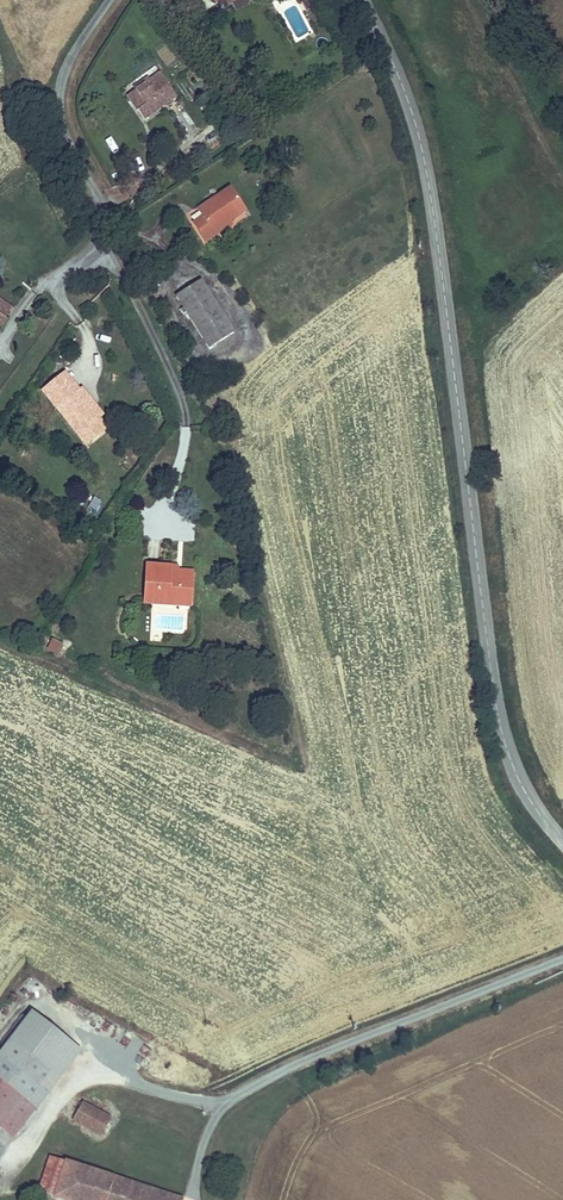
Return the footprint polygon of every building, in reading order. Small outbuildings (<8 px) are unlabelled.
[(159,75),(135,91),(144,105),(135,111),(142,120),(174,98),(159,75)] [(144,105),(135,91),(126,97),(135,111),(144,105)] [(238,203),(224,181),(192,201),(196,208),(188,214),(200,233),(210,226),(208,222),(238,203)] [(208,348),(234,332),(202,281),(176,297),(208,348)] [(0,300),(0,330),(2,331),(9,321),(1,316),(8,306),(0,300)] [(82,403),(87,398),(78,387),(75,390),(69,383),(47,401),(75,437),(96,421),(82,403)] [(109,427),(87,398),(82,403),(96,421),(75,437),(83,447),(109,427)] [(161,593),(161,600),(186,602),(187,573),(170,572),(170,566),(170,561),(140,559),(138,591),(161,593)] [(138,599),(161,600),(161,593),(138,591),(138,599)] [(47,652),(58,656),(61,643),(50,640),(47,652)] [(27,1019),(7,1048),(51,1079),(28,1110),(36,1116),(79,1056),(27,1019)] [(7,1048),(0,1057),(0,1135),(14,1145),(36,1116),(28,1110),(51,1079),(7,1048)] [(107,1136),(116,1119),(88,1107),(81,1122),(107,1136)] [(67,1198),(80,1162),(51,1152),(38,1188),(67,1198)] [(80,1162),(67,1198),(73,1199),(100,1199),(101,1196),(113,1199),(174,1199),(177,1194),(80,1162)]
